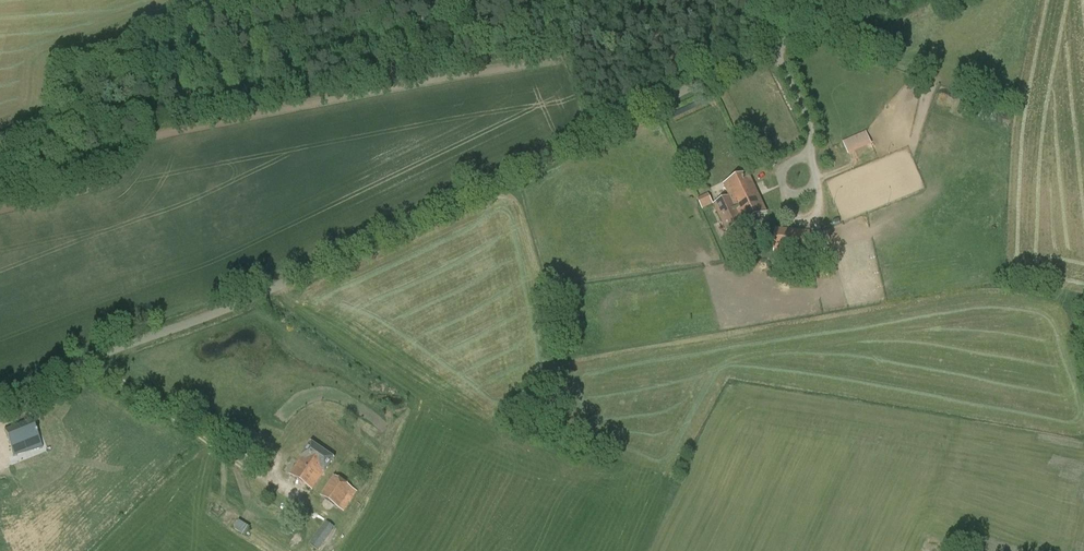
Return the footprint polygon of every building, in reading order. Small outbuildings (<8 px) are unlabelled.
[(955,101),(959,94),(942,86),(938,94),(955,101)] [(866,131),(842,142),(848,155),(872,145),(866,131)] [(767,159),(777,157),(774,143),(764,145),(767,159)] [(729,197),(717,204),(729,231),(767,213),(748,173),(724,185),(729,197)] [(697,198),(702,209),(713,204),(708,193),(697,198)] [(822,228),(809,227),(808,232),(776,229),(774,250),(806,252),(808,237),(821,238),(822,228)] [(34,427),(7,438),(12,450),(11,451),(16,461),(25,458),(24,455),(25,455),(26,456),(35,452),(40,450),(37,442),(39,442),(34,427)] [(249,441),(243,436),(236,445),(242,450),(249,441)] [(311,443),(302,457),(290,475),(312,490),(324,472),(324,473),(334,459),(311,443)] [(320,495),(340,508),(353,488),(333,476),(320,495)] [(249,535),(253,526),(240,521),(237,531),(249,535)] [(332,530),(325,525),(310,544),(317,550),(332,530)]
